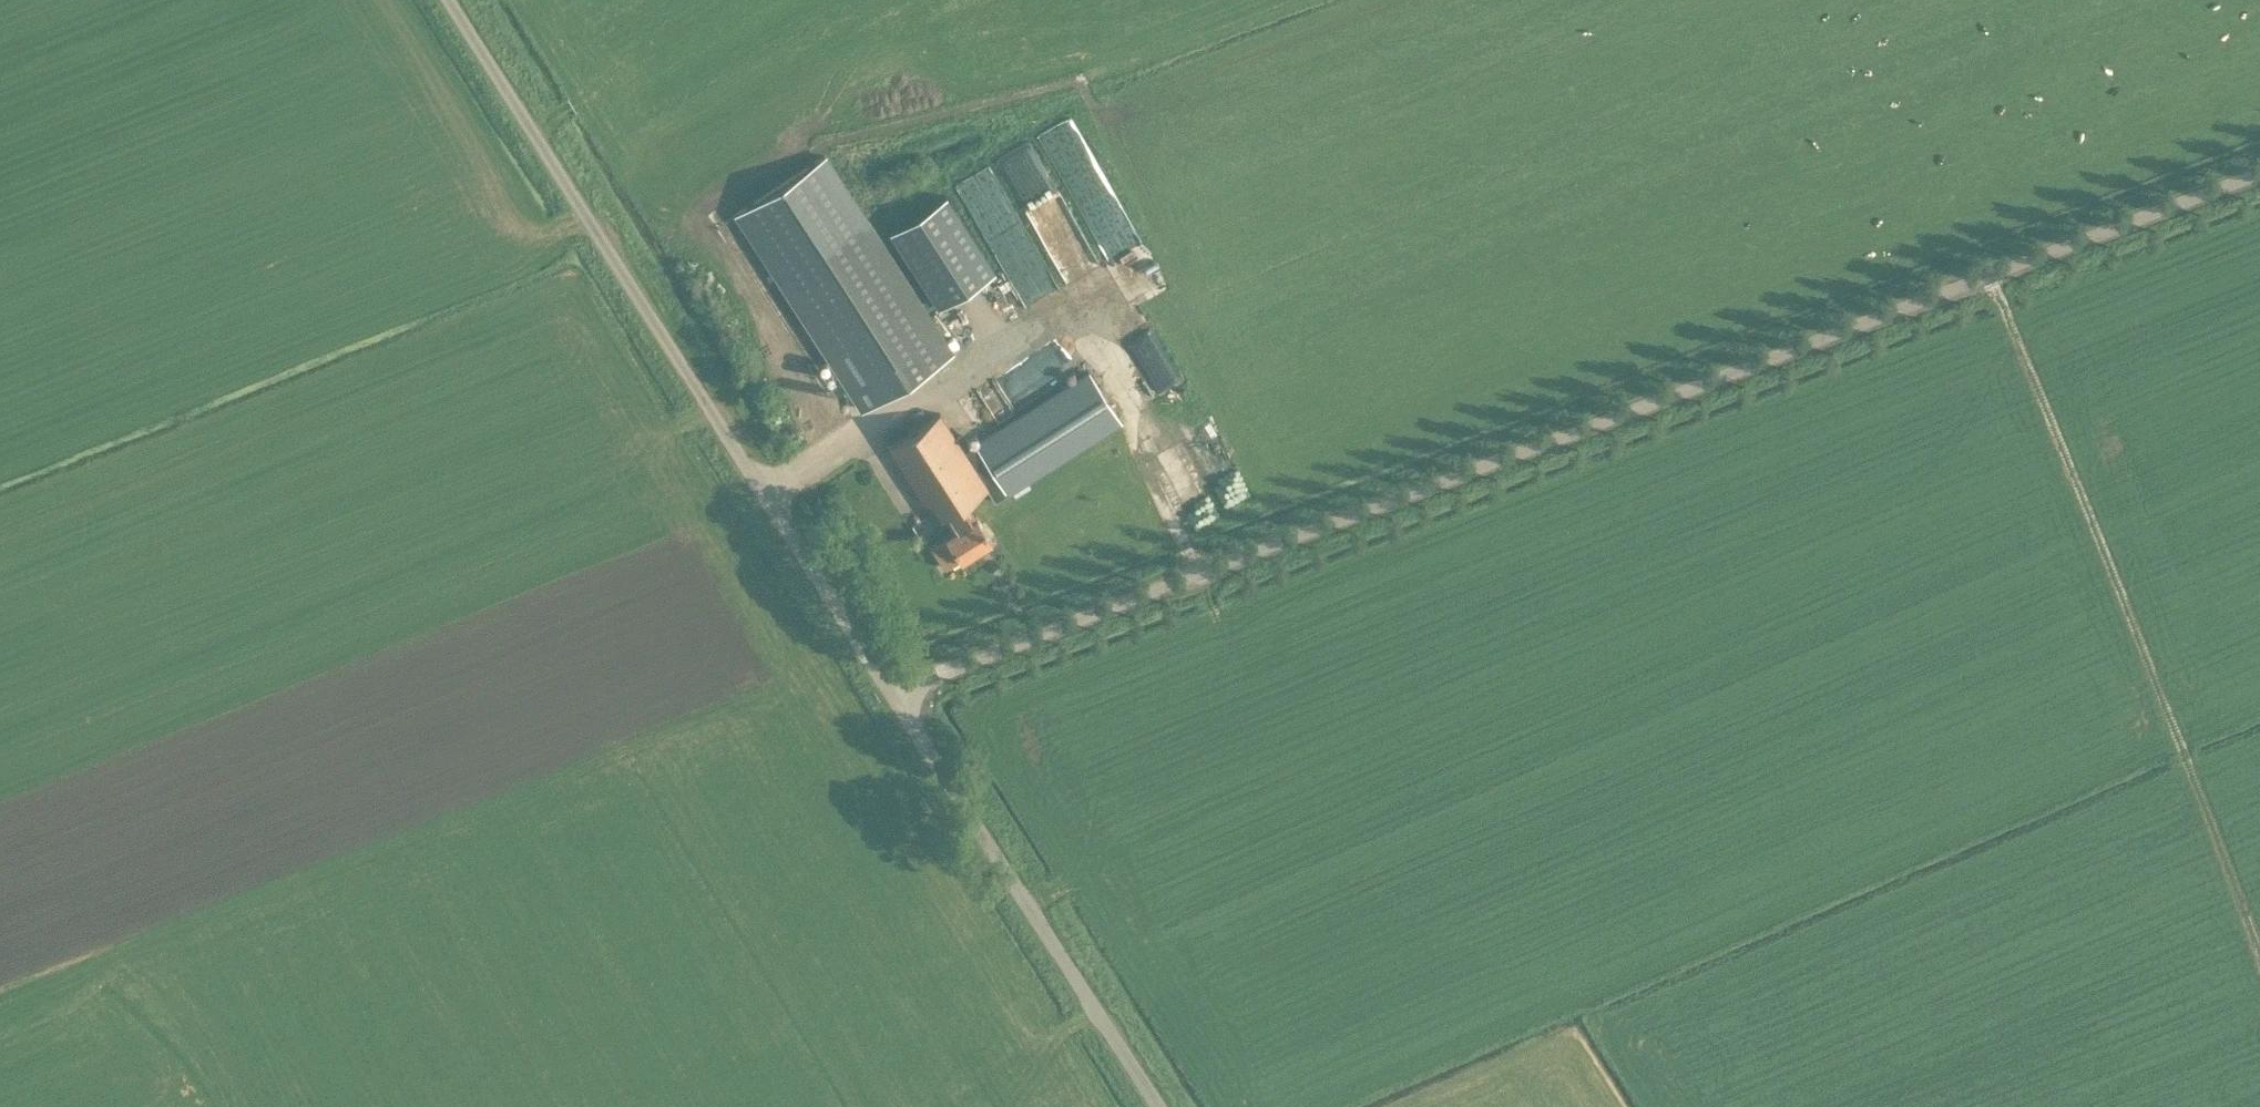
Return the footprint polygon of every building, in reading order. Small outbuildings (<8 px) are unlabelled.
[(997,156),(1021,197),(1044,183),(1049,191),(1057,187),(1028,138),(997,156)] [(863,406),(951,349),(823,151),(735,207),(863,406)] [(957,178),(1022,312),(1060,294),(994,160),(957,178)] [(993,267),(944,192),(888,228),(936,303),(993,267)] [(1058,218),(1070,211),(1059,195),(1048,203),(1058,218)] [(1119,255),(1141,293),(1153,287),(1131,248),(1119,255)] [(994,377),(1011,405),(1042,385),(1046,391),(1081,369),(1060,335),(994,377)] [(957,554),(958,555),(989,535),(974,512),(972,514),(962,499),(985,485),(993,498),(1118,418),(1087,369),(962,448),(938,410),(886,442),(923,501),(929,498),(940,514),(945,510),(954,524),(943,532),(944,533),(929,542),(942,564),(957,554)] [(979,392),(965,400),(978,426),(992,419),(979,392)]
